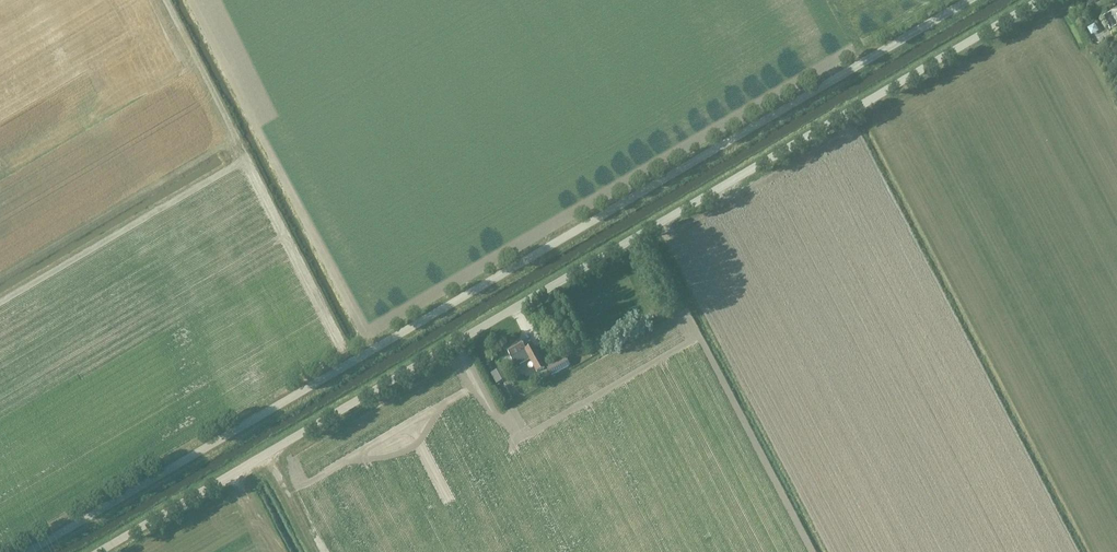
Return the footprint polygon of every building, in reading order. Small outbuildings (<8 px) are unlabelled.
[(1099,31),(1094,24),(1087,28),(1092,35),(1099,31)] [(524,350),(522,346),(519,341),(506,348),(511,358),(511,359),(516,367),(529,359),(536,372),(544,368),(536,352),(533,345),(524,350)] [(570,366),(569,365),(565,356),(546,366),(551,376),(570,366)] [(491,374),(496,384),(507,378),(502,368),(491,374)]
